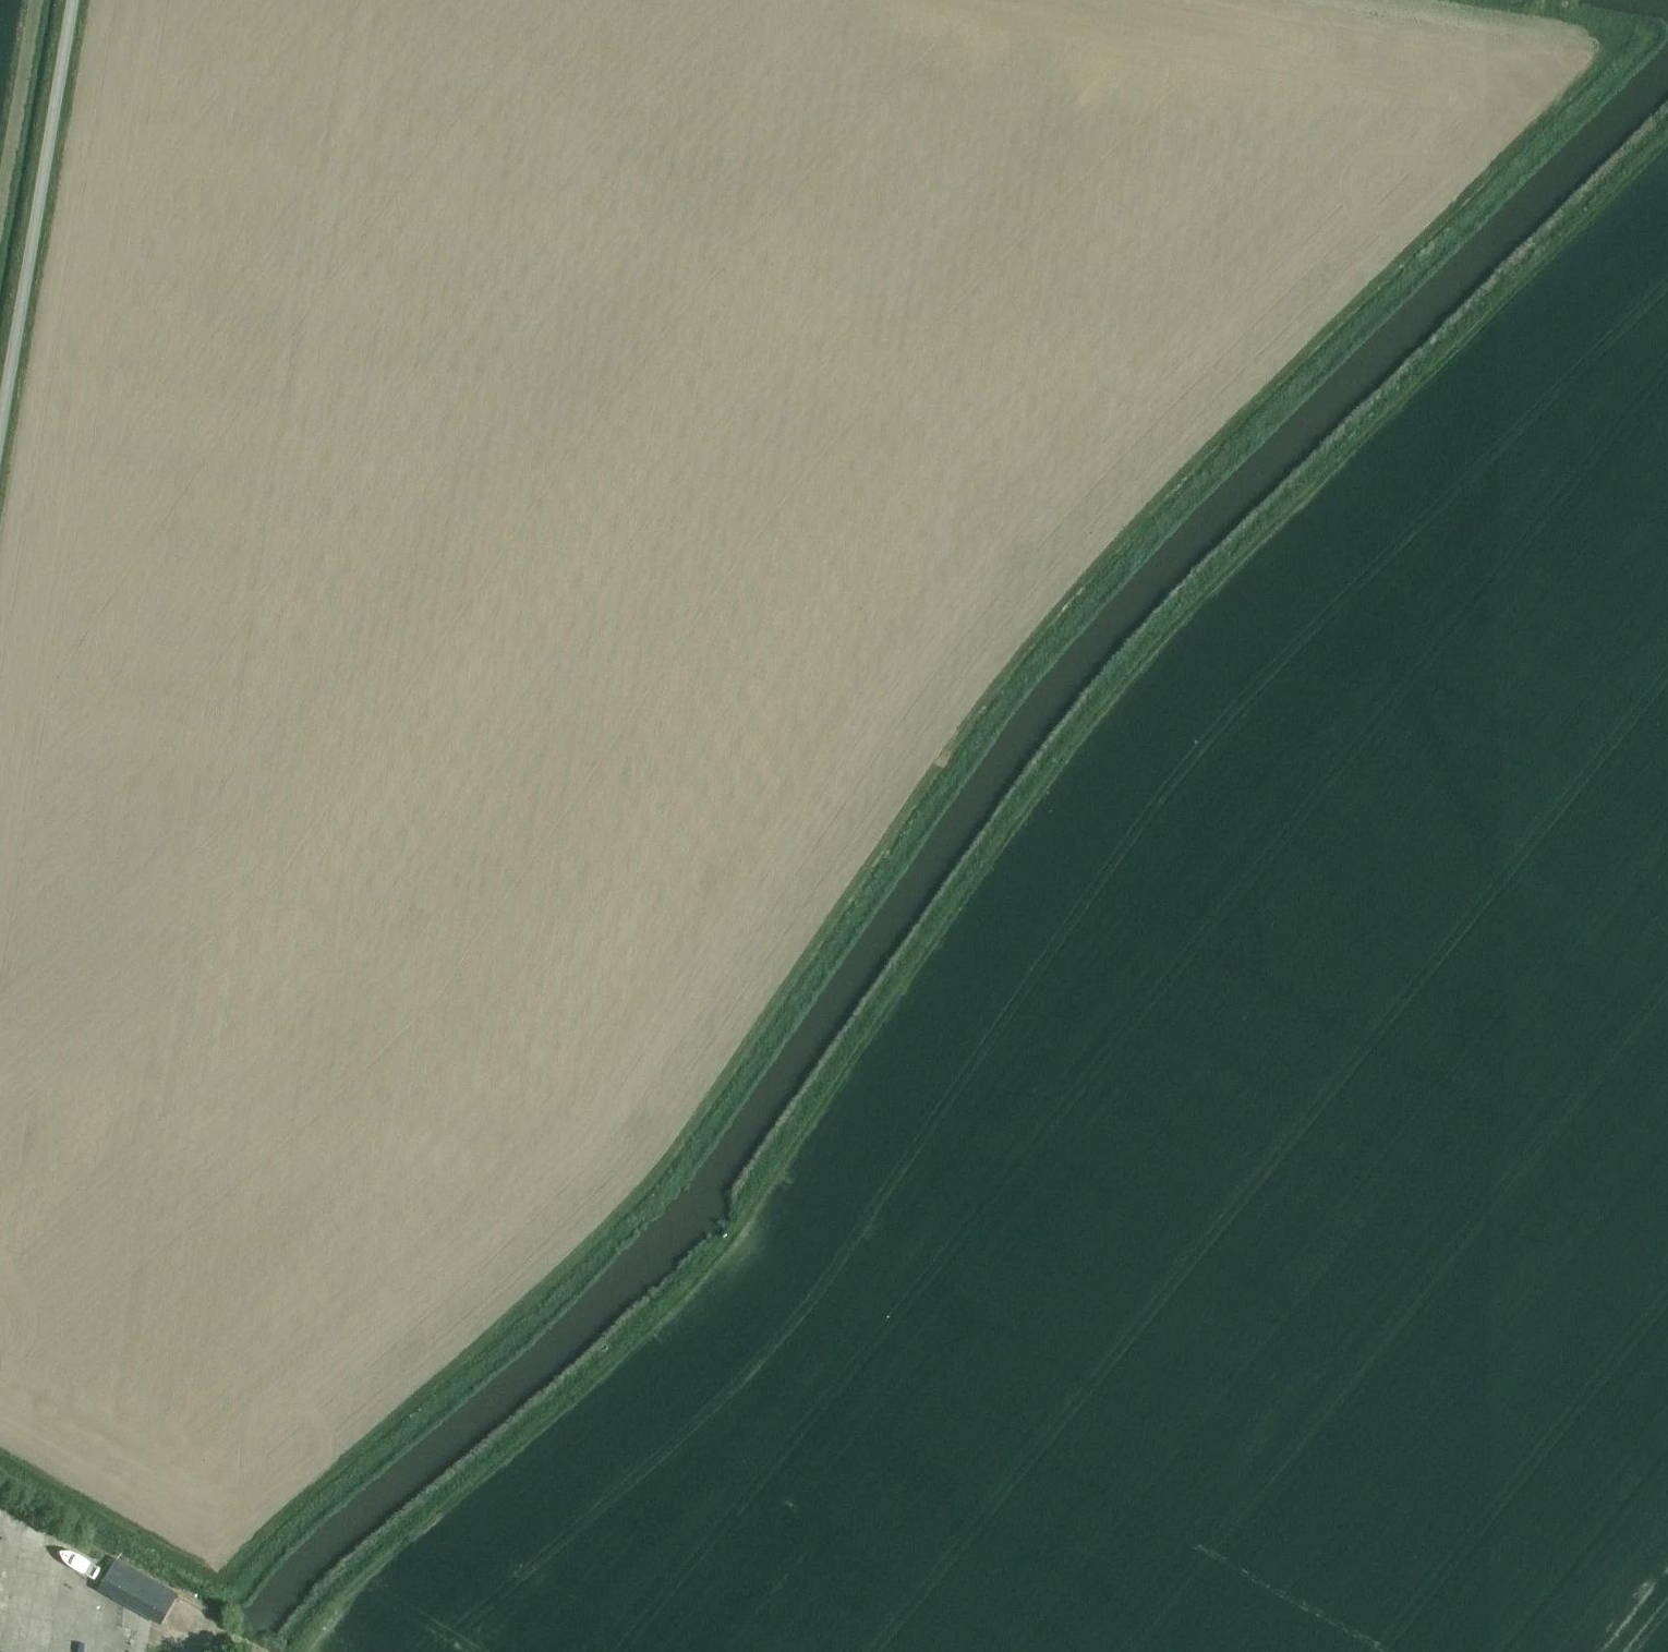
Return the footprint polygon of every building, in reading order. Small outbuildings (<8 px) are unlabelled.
[(115,1593),(139,1606),(162,1619),(177,1594),(114,1558),(107,1570),(102,1580),(117,1589),(115,1593)]
